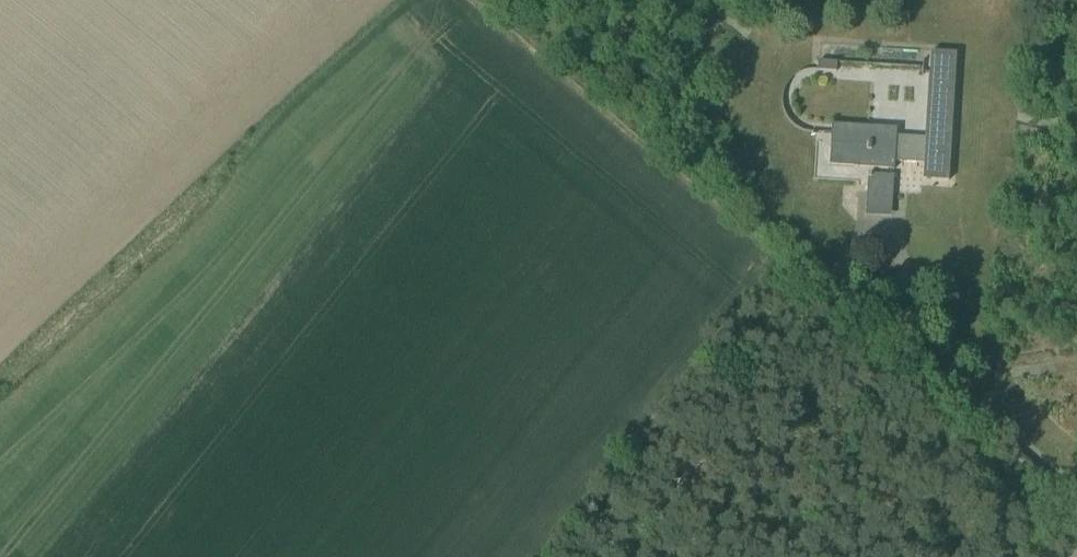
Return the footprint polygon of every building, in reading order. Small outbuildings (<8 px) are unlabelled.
[(924,163),(923,179),(949,180),(956,53),(930,52),(926,136),(896,135),(897,127),(832,123),(829,165),(894,169),(895,161),(924,163)] [(893,193),(894,175),(868,173),(867,191),(893,193)]
